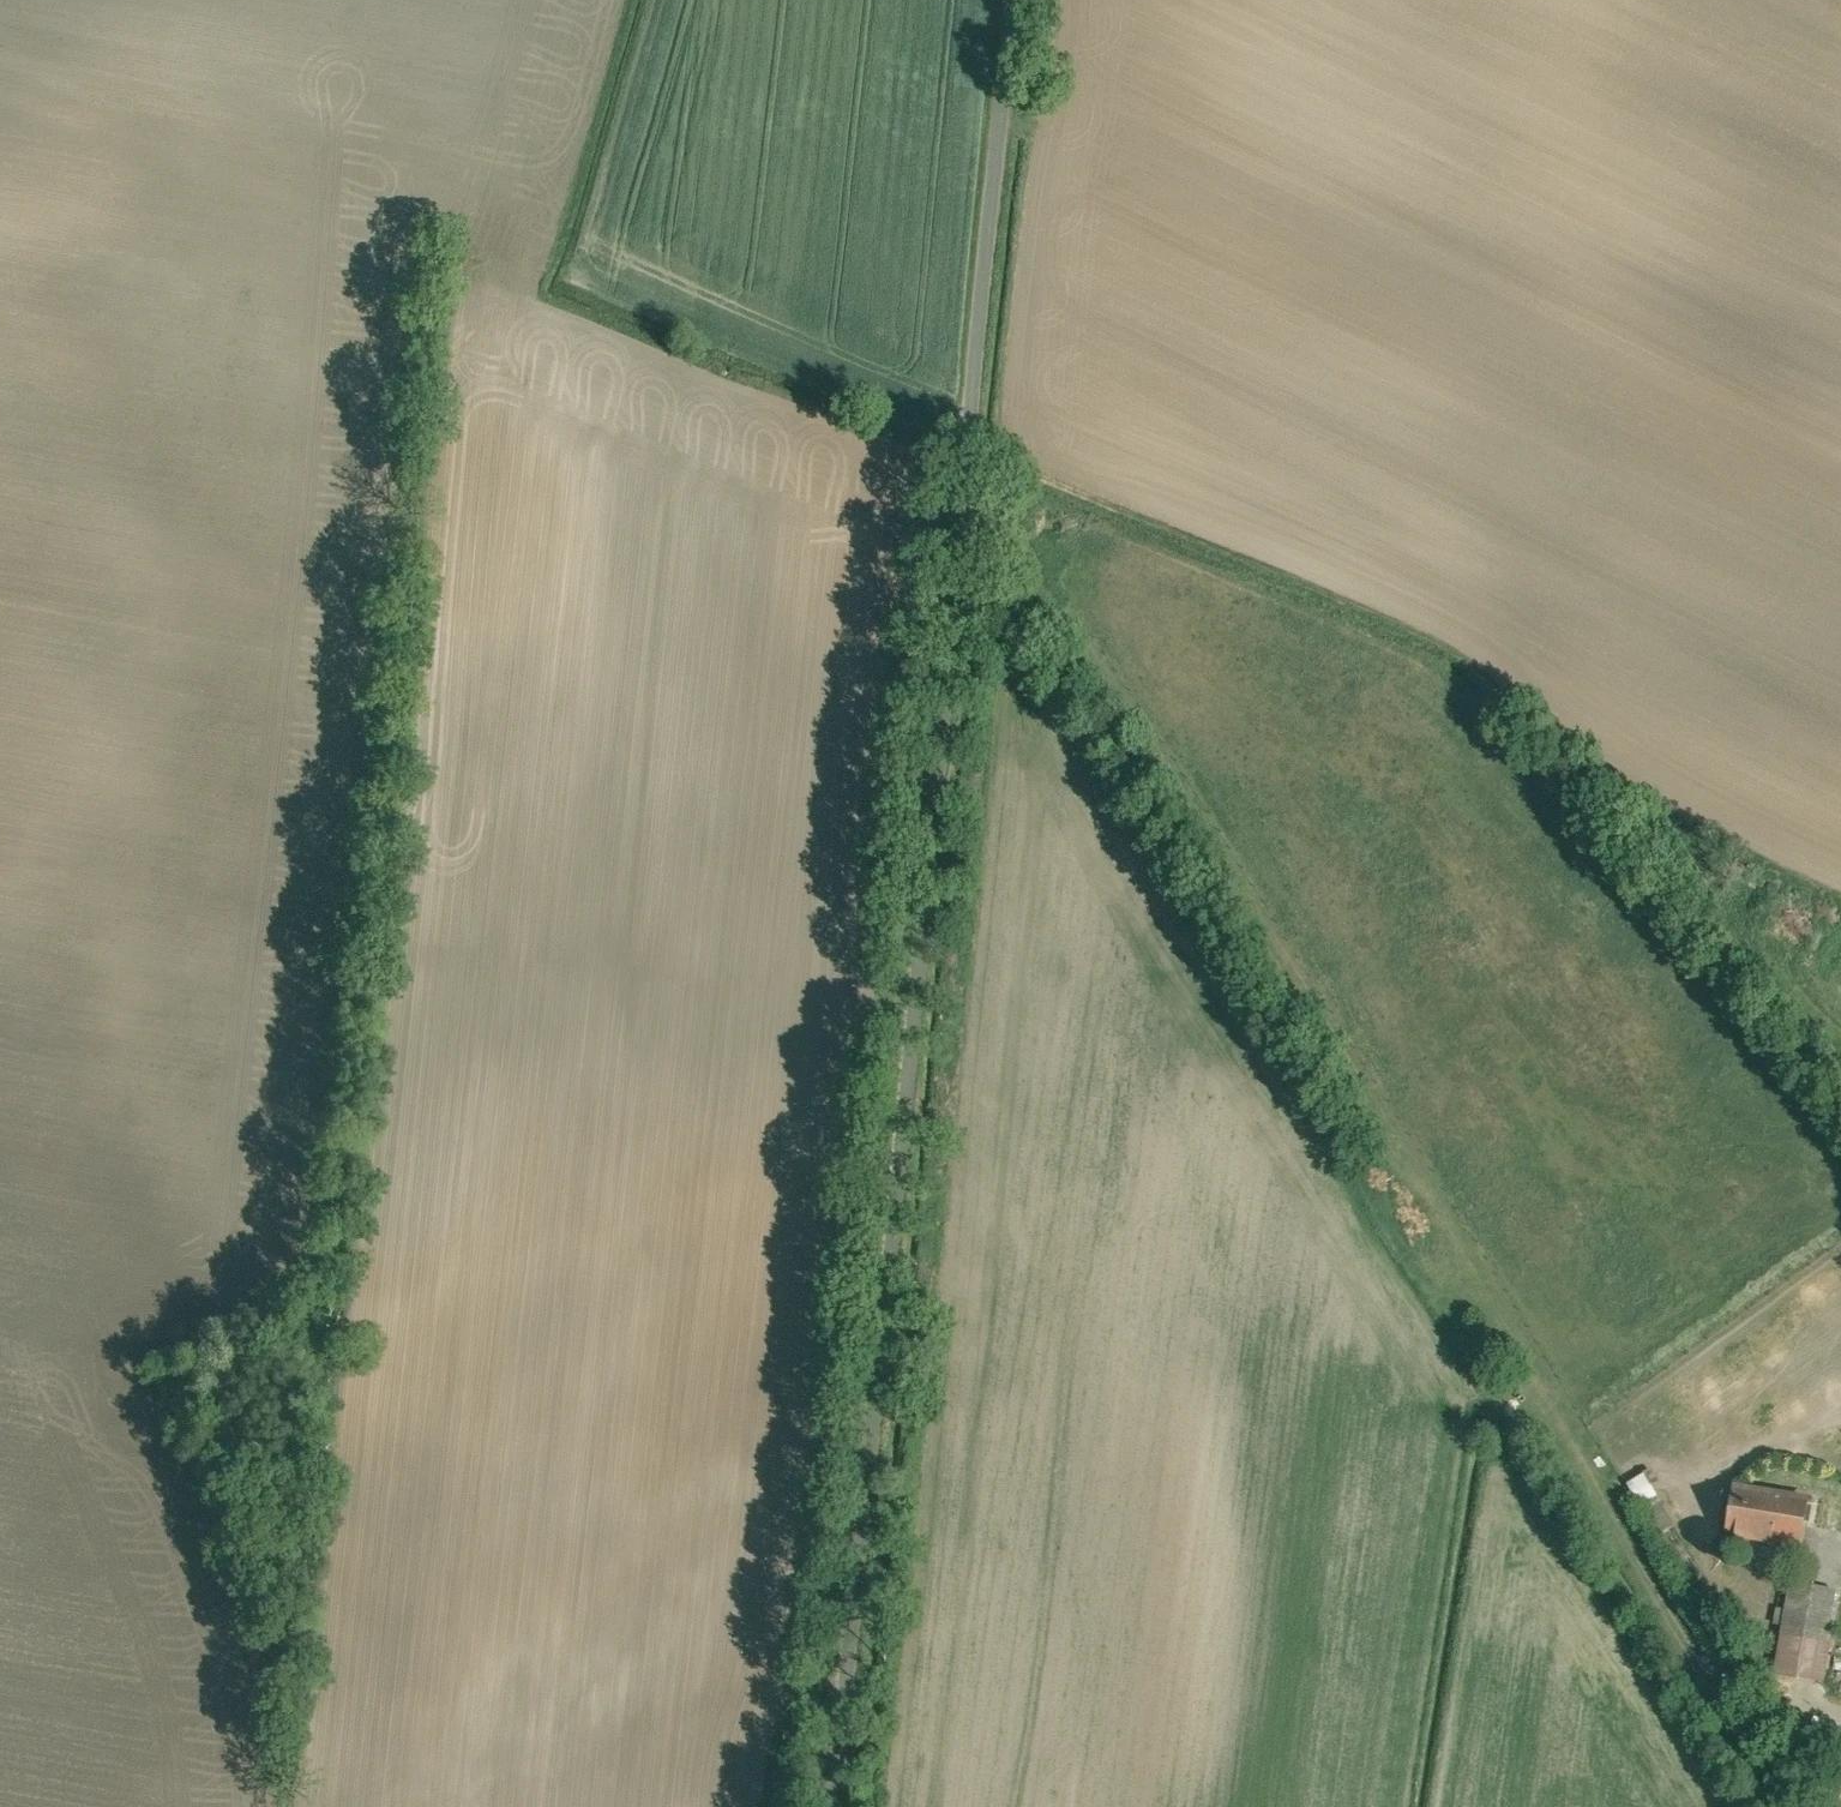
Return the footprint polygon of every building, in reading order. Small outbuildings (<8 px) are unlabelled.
[(1809,1501),(1733,1488),(1724,1538),(1800,1551),(1809,1501)] [(1675,1524),(1659,1495),(1644,1503),(1660,1533),(1675,1524)] [(1829,1645),(1837,1594),(1793,1587),(1784,1638),(1829,1645)] [(1829,1645),(1784,1638),(1780,1638),(1774,1676),(1827,1685),(1833,1646),(1829,1645)]
